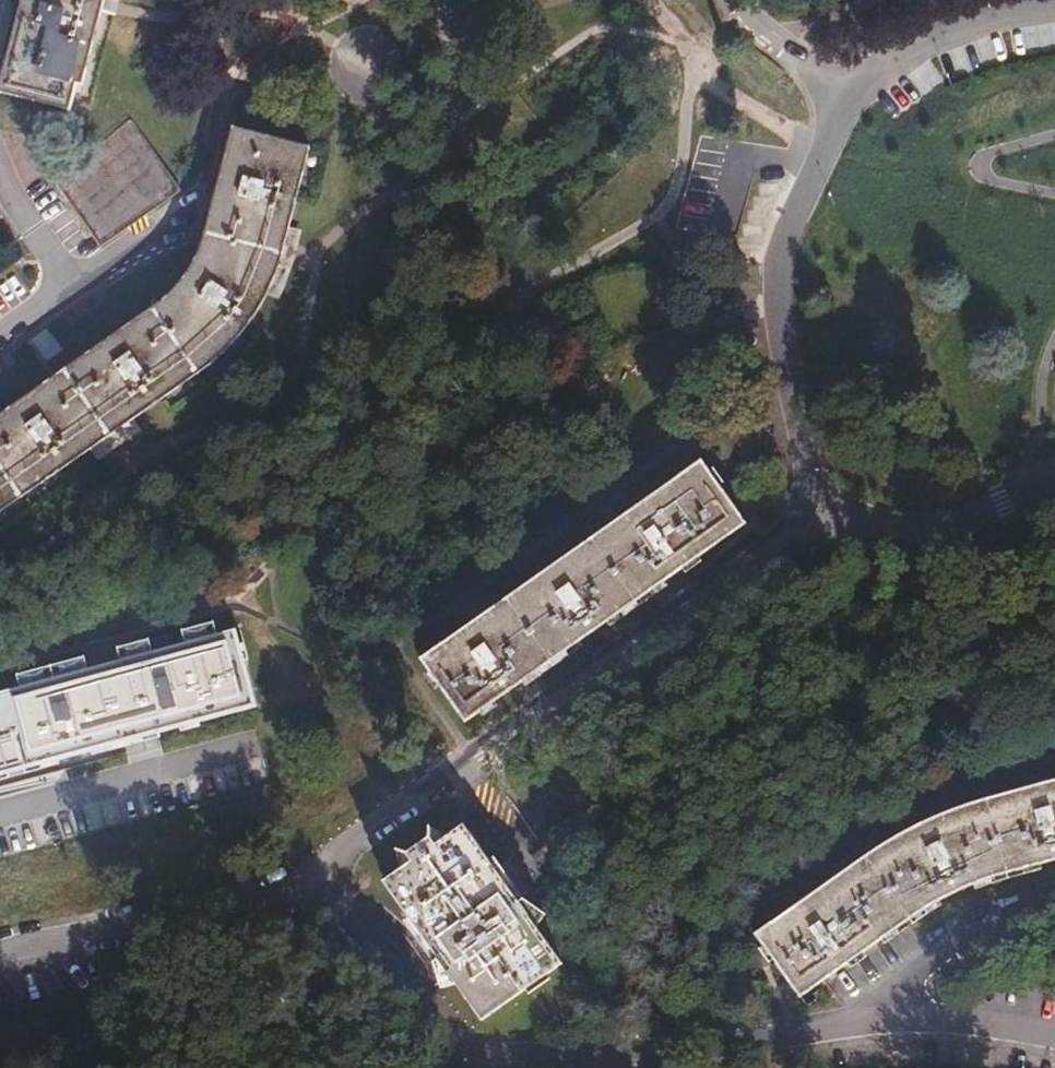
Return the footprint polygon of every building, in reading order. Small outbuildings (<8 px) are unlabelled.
[(3,90),(5,83),(69,100),(66,108),(70,108),(77,80),(96,10),(99,0),(23,0),(0,88),(0,90),(3,90)] [(5,83),(3,90),(66,108),(69,100),(5,83)] [(121,425),(217,355),(225,346),(235,335),(244,323),(263,291),(274,261),(303,156),(309,158),(310,154),(234,136),(211,215),(199,257),(190,270),(182,282),(175,292),(166,299),(149,314),(106,344),(0,420),(0,512),(121,425)] [(704,468),(426,668),(470,731),(749,530),(704,468)] [(0,701),(0,781),(259,709),(238,636),(0,701)] [(757,934),(802,995),(853,962),(902,927),(947,896),(972,885),(996,874),(1013,870),(1054,858),(1054,777),(1051,778),(995,793),(960,805),(918,824),(892,840),(757,934)] [(399,874),(384,885),(485,1025),(565,970),(463,829),(447,840),(435,849),(429,842),(407,857),(413,865),(399,874)]
